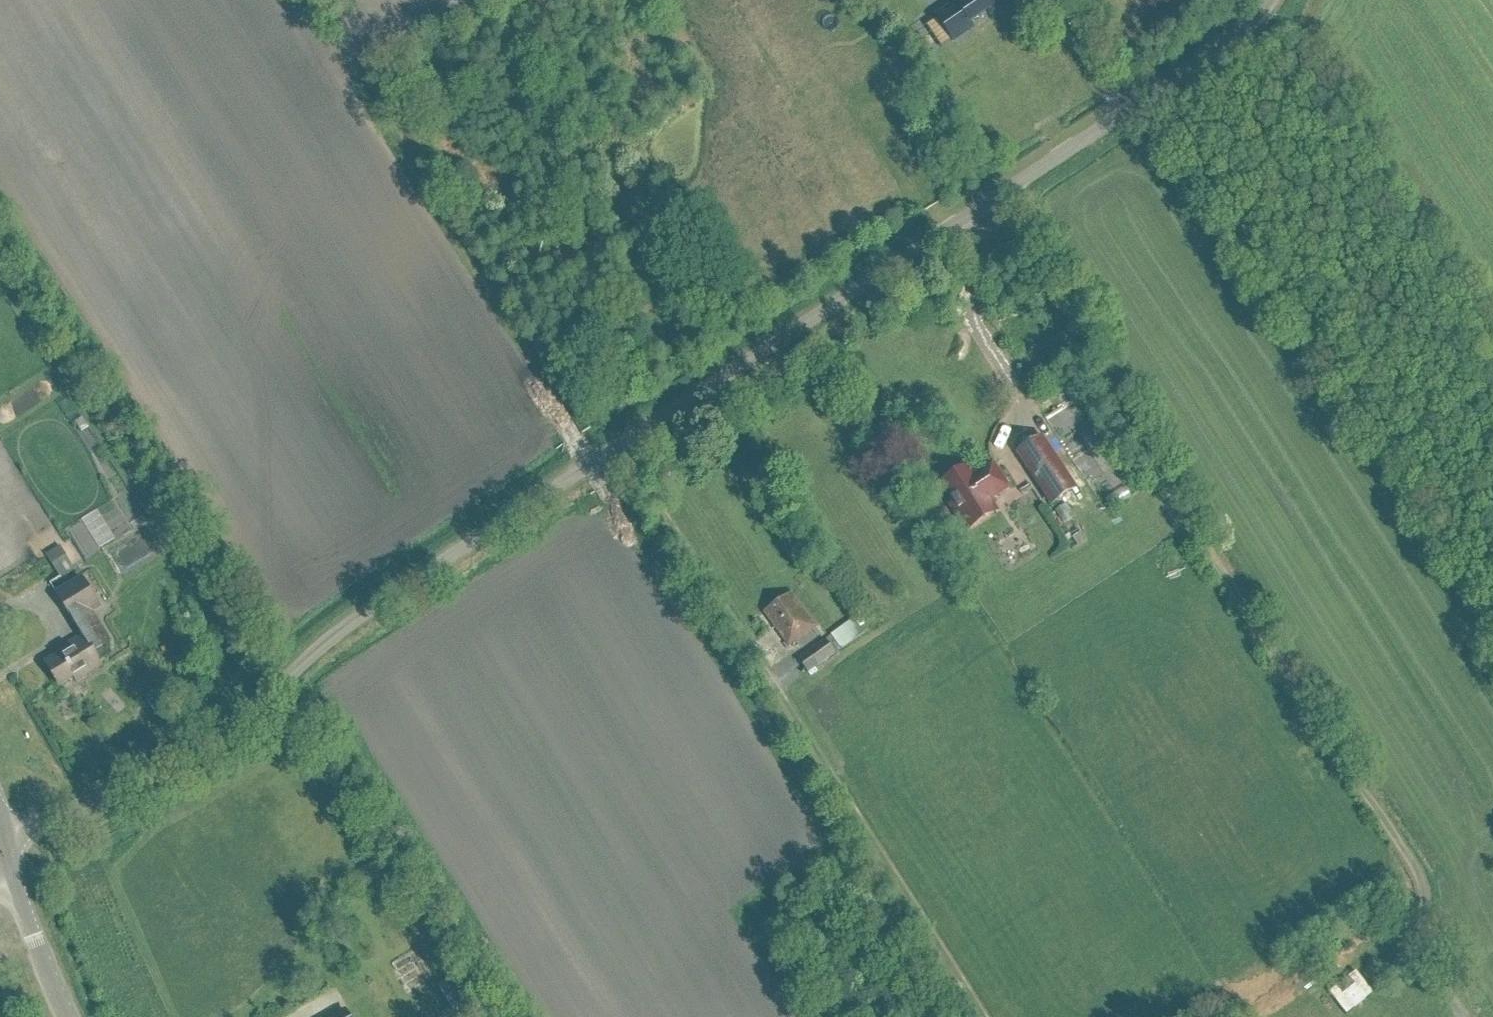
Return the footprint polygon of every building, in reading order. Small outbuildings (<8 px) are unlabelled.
[(971,32),(968,27),(988,14),(991,18),(1005,9),(998,0),(948,0),(954,9),(933,23),(949,47),(971,32)] [(1050,506),(1074,491),(1041,440),(1018,456),(1050,506)] [(939,484),(952,505),(950,506),(966,532),(998,512),(991,500),(1009,488),(992,462),(973,474),(967,466),(939,484)] [(158,519),(132,529),(140,550),(166,540),(158,519)] [(67,651),(45,665),(59,687),(73,679),(77,683),(101,668),(98,663),(92,654),(112,642),(95,615),(103,610),(81,576),(55,593),(66,609),(83,637),(82,637),(65,648),(67,651)] [(765,613),(778,633),(787,647),(814,630),(791,595),(765,613)] [(853,619),(830,636),(841,650),(864,634),(853,619)] [(824,640),(798,659),(808,673),(834,654),(824,640)] [(435,1000),(445,1016),(462,1016),(464,1016),(450,991),(435,1000)]
